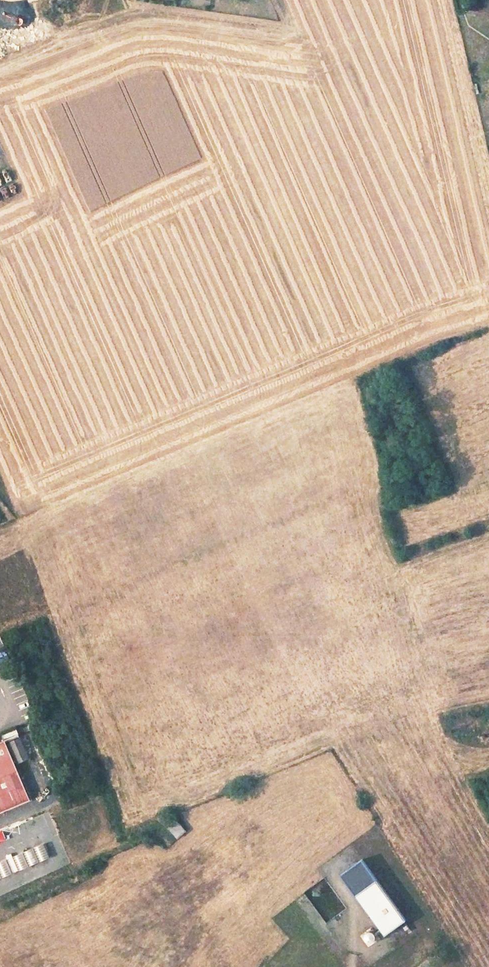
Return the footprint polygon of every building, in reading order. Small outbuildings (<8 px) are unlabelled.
[(17,742),(14,736),(0,742),(0,747),(1,749),(17,742)] [(23,805),(1,749),(0,749),(0,815),(23,805)] [(24,833),(19,822),(0,830),(0,843),(24,833)] [(186,823),(175,827),(181,840),(191,835),(186,823)] [(0,856),(0,870),(1,874),(10,870),(5,854),(0,856)] [(406,919),(378,878),(356,893),(385,934),(406,919)] [(406,922),(398,928),(402,934),(410,928),(406,922)] [(371,943),(381,940),(378,931),(368,935),(371,943)]
